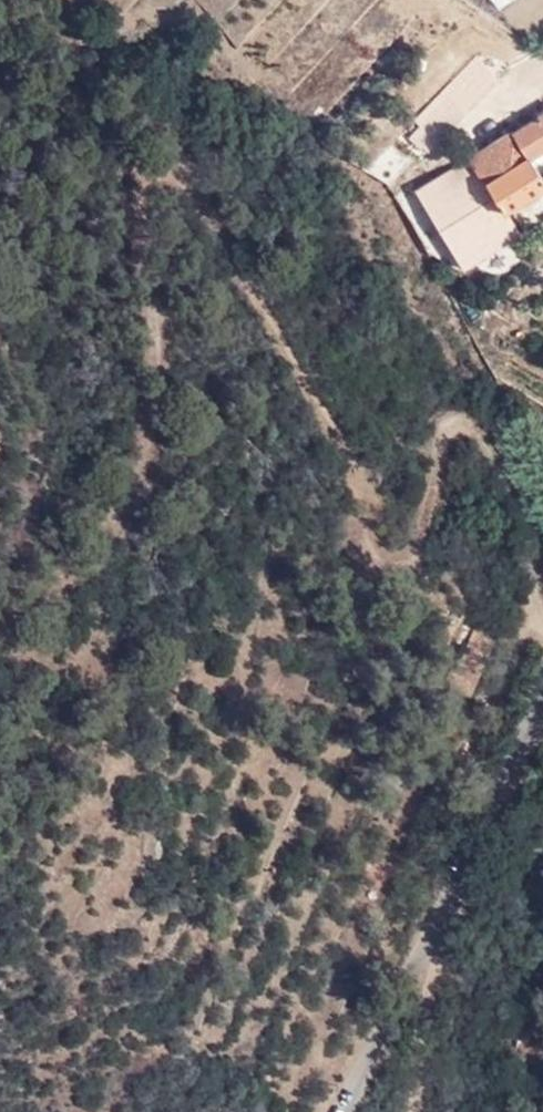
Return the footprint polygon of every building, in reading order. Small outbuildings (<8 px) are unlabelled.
[(464,269),(521,233),(509,209),(542,189),(542,176),(531,156),(542,149),(542,115),(418,192),(464,269)]
